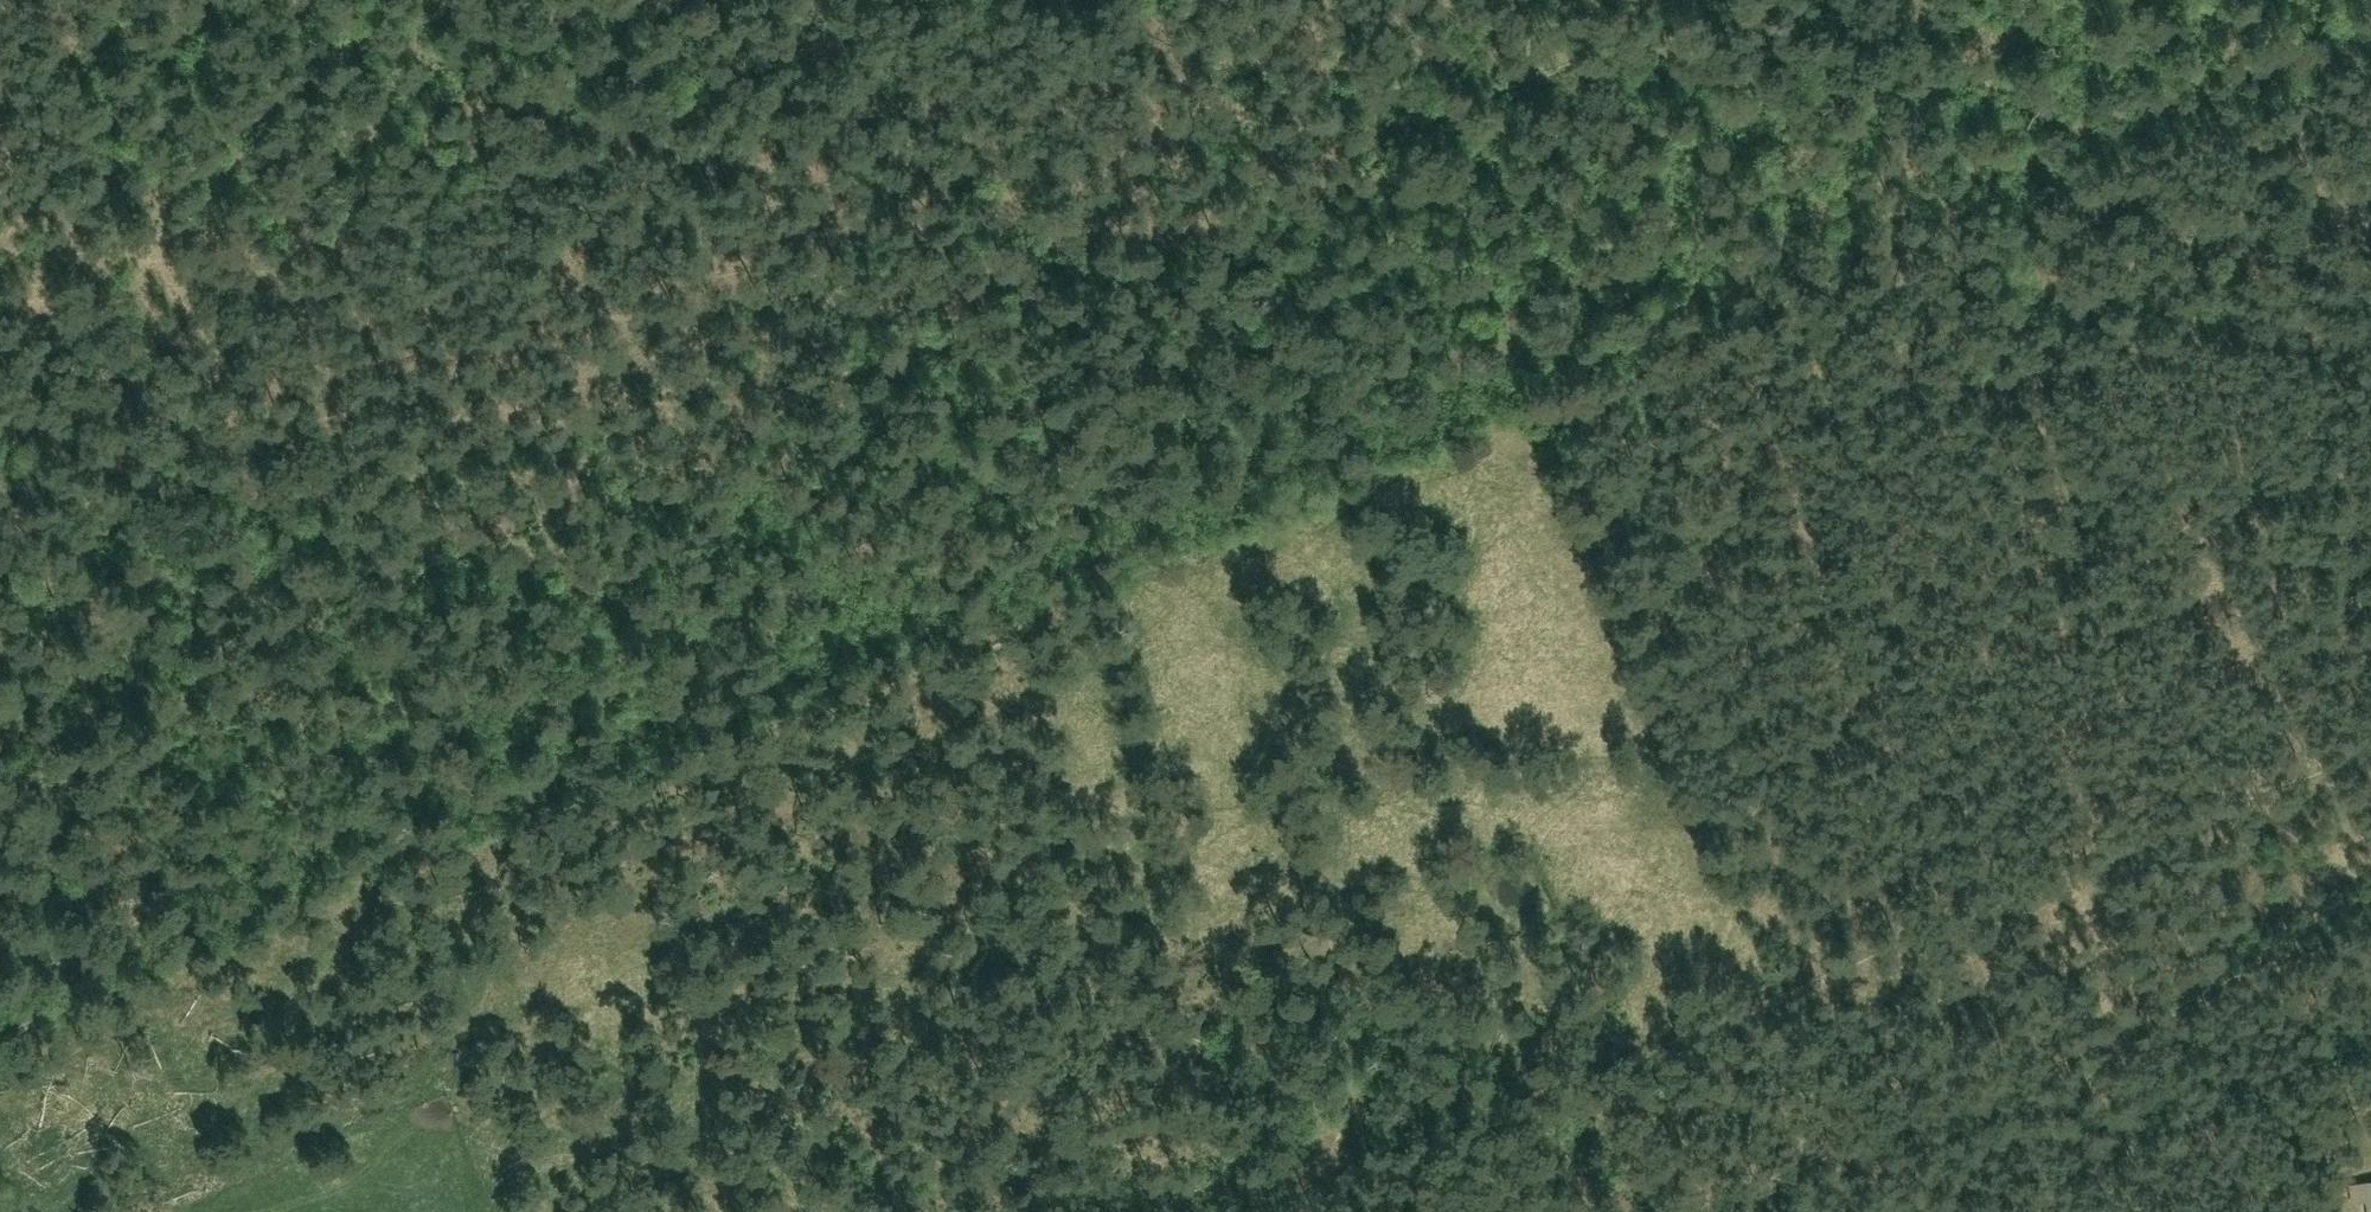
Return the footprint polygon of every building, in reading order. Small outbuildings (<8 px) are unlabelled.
[(2351,1182),(2353,1200),(2368,1198),(2369,1211),(2370,1211),(2370,1180),(2351,1182)]
